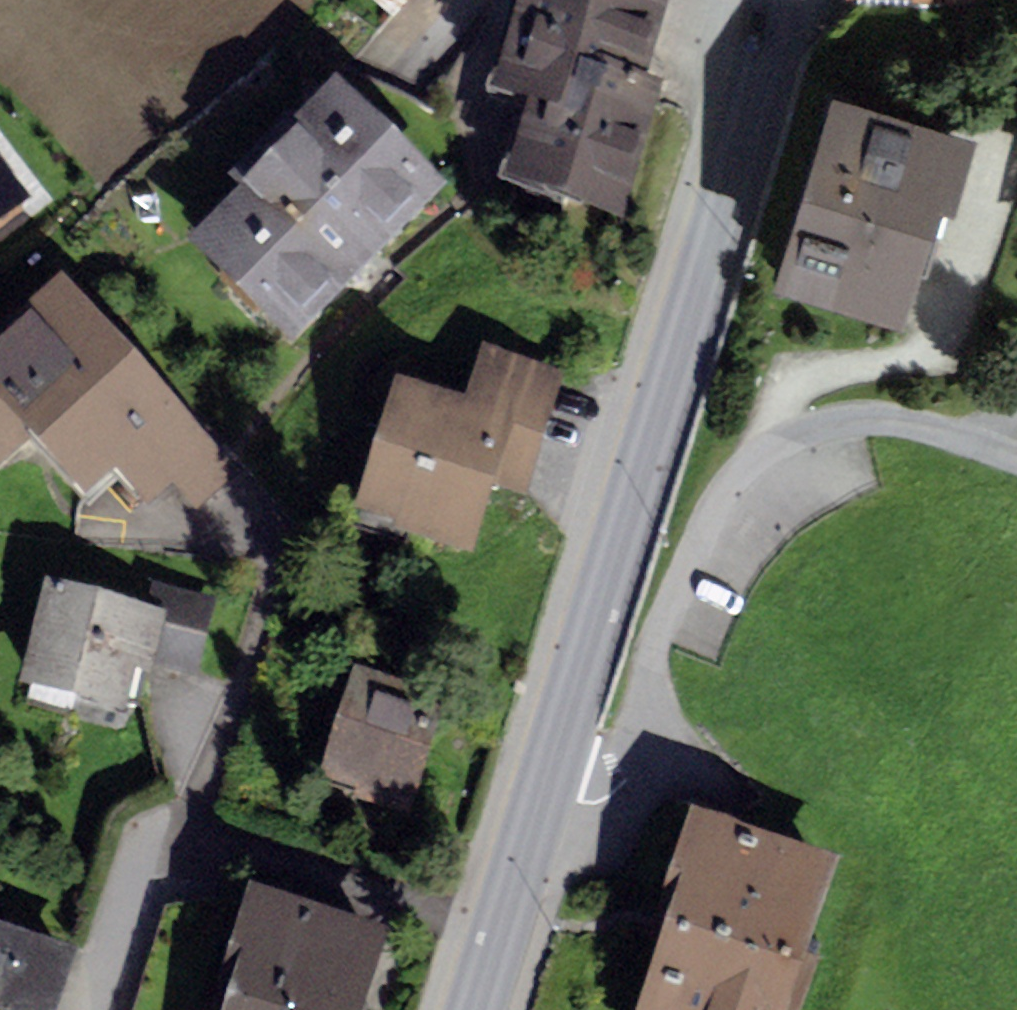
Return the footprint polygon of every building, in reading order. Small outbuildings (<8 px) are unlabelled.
[(394,19),(409,0),(370,0),(394,19)] [(489,121),(526,131),(506,204),(623,236),(661,98),(647,94),(671,7),(658,3),(645,0),(522,0),(489,121)] [(234,216),(188,262),(291,364),(448,207),(335,95),(294,136),(289,130),(219,200),(234,216)] [(835,96),(773,296),(904,336),(943,213),(954,216),(978,140),(835,96)] [(19,214),(0,190),(0,229),(19,214)] [(0,356),(0,481),(31,453),(84,510),(116,481),(149,516),(172,494),(197,521),(240,481),(61,290),(14,333),(19,338),(0,356)] [(396,392),(354,536),(473,570),(495,496),(526,505),(563,378),(482,355),(465,412),(396,392)] [(146,621),(45,597),(20,701),(125,726),(135,683),(151,686),(155,671),(196,680),(215,604),(153,589),(146,621)] [(355,681),(321,792),(356,802),(352,814),(411,832),(449,710),(355,681)] [(818,956),(808,953),(840,853),(690,805),(662,892),(675,896),(639,1009),(800,1009),(818,956)] [(229,1009),(370,1009),(388,948),(248,906),(221,992),(233,996),(229,1009)] [(0,938),(0,1009),(63,1009),(78,962),(0,938)]
